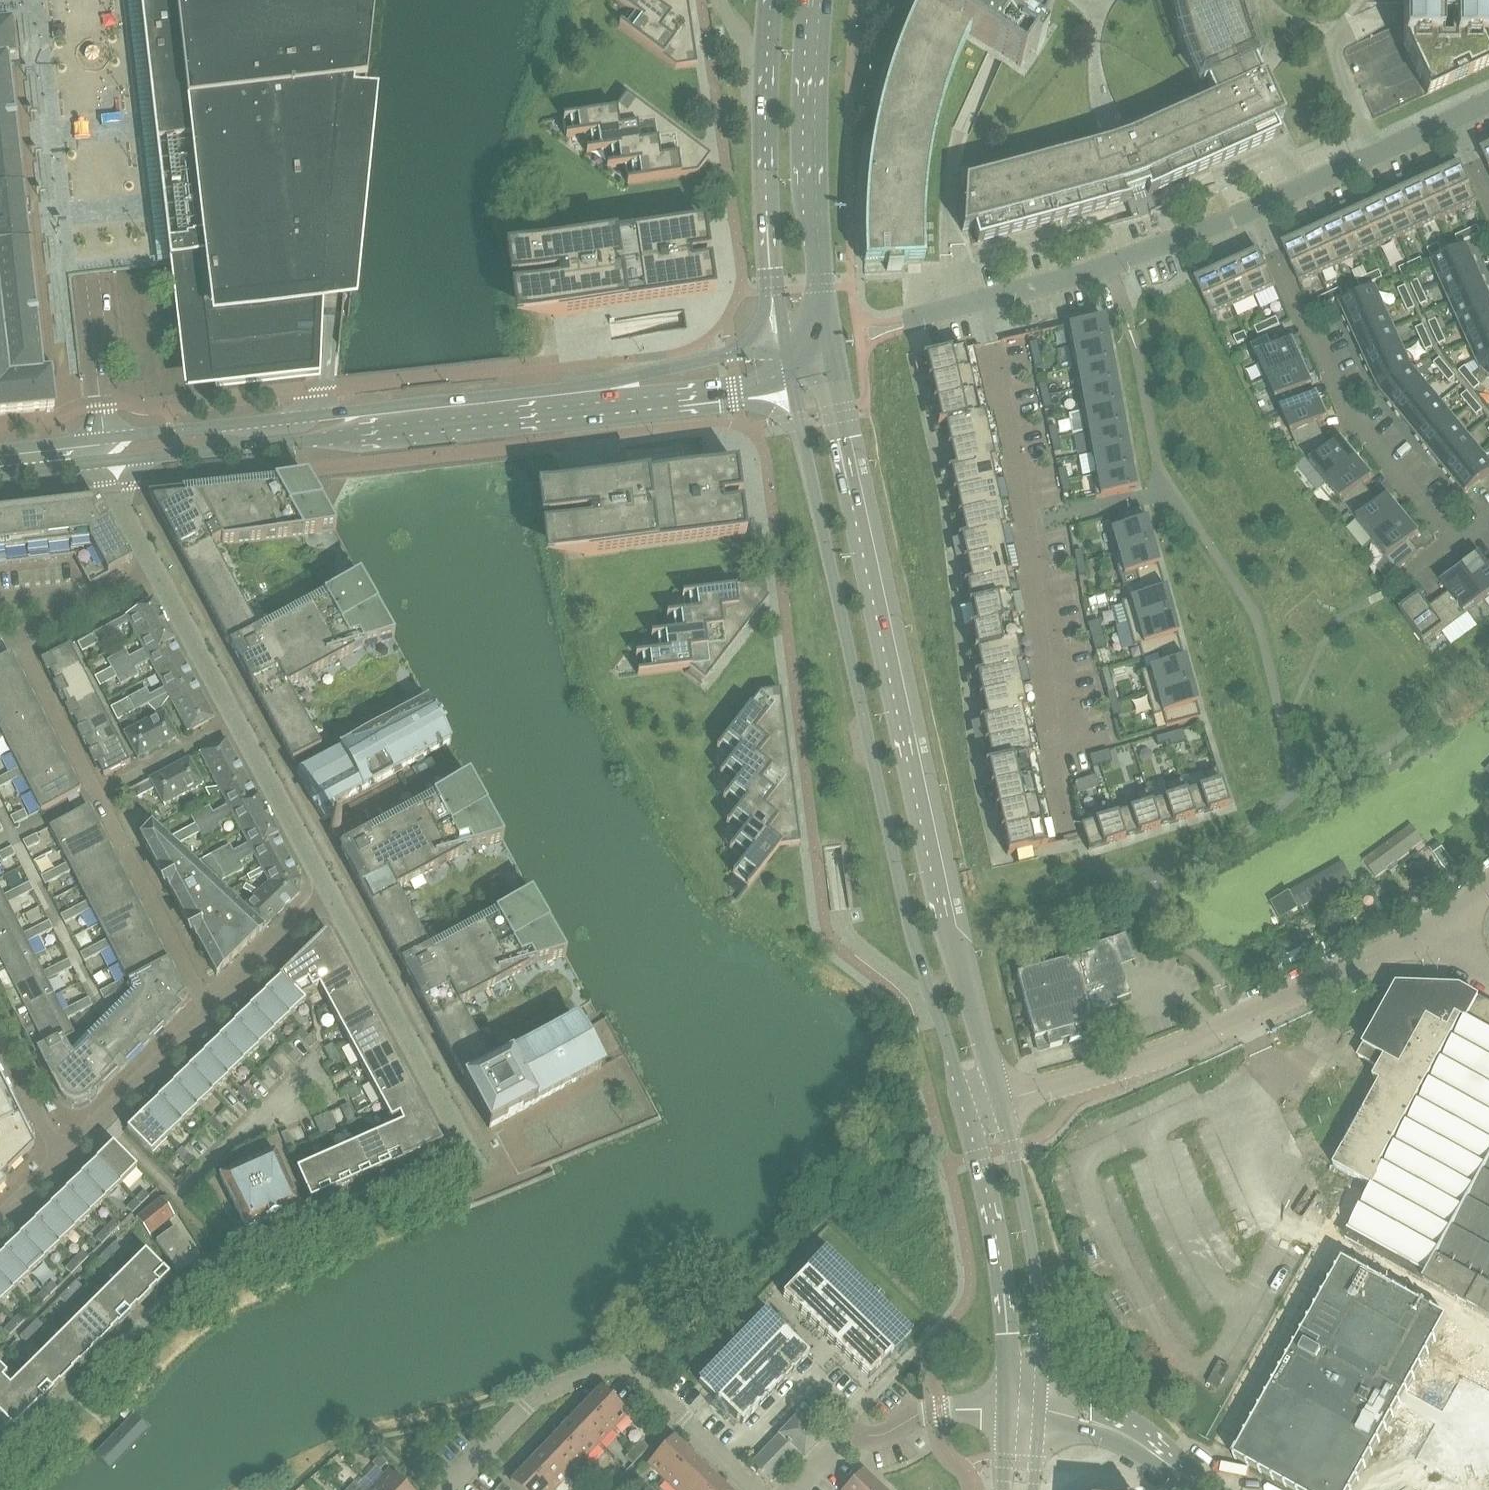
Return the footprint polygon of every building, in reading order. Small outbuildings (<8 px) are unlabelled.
[(189,265),(203,388),(204,393),(320,380),(336,379),(337,375),(370,43),(374,0),(27,0),(46,166),(58,165),(71,278),(111,273),(189,265)] [(539,126),(543,247),(549,286),(555,329),(684,310),(688,341),(699,335),(709,328),(717,319),(725,308),(731,296),(735,283),(736,272),(697,6),(701,0),(673,0),(678,36),(679,40),(683,69),(675,70),(618,28),(605,30),(615,99),(697,163),(700,165),(703,168),(698,175),(628,185),(625,190),(612,109),(544,119),(539,126)] [(692,38),(689,21),(683,29),(644,0),(613,0),(630,12),(687,54),(693,46),(692,38)] [(688,13),(686,0),(682,0),(680,3),(675,0),(644,0),(683,29),(689,21),(688,13)] [(915,19),(906,39),(897,64),(889,89),(882,115),(876,141),(872,167),(869,193),(868,219),(867,246),(868,266),(886,265),(886,272),(901,271),(901,264),(939,262),(939,245),(939,221),(940,199),(943,176),(947,153),(952,127),(989,47),(1020,67),(1030,51),(1036,55),(1044,42),(1038,38),(1049,23),(1014,0),(925,0),(918,14),(915,19)] [(1177,9),(1180,21),(1183,33),(1187,46),(1191,57),(1195,69),(1201,84),(1205,83),(1208,88),(1212,99),(1127,137),(1108,144),(965,183),(962,232),(973,229),(977,242),(1116,205),(1126,202),(1132,218),(1138,216),(1136,210),(1148,206),(1150,212),(1156,209),(1151,194),(1160,189),(1279,136),(1273,123),(1283,119),(1264,76),(1260,77),(1256,68),(1253,61),(1257,60),(1250,43),(1245,31),(1242,21),(1238,7),(1237,0),(1175,0),(1177,9)] [(1344,53),(1345,55),(1345,57),(1375,118),(1488,65),(1488,56),(1482,42),(1487,42),(1487,0),(1355,0),(1355,15),(1381,3),(1403,3),(1403,28),(1401,28),(1398,28),(1394,29),(1389,30),(1385,31),(1382,32),(1349,46),(1347,47),(1346,48),(1345,49),(1345,51),(1344,53)] [(0,13),(0,21),(9,20),(8,13),(8,12),(0,13)] [(696,65),(693,46),(687,54),(630,12),(619,26),(676,68),(696,65)] [(54,410),(50,380),(59,379),(58,368),(41,369),(24,221),(7,69),(16,68),(24,67),(23,57),(14,58),(11,29),(0,30),(0,416),(54,410)] [(694,144),(687,140),(673,129),(675,140),(606,150),(609,168),(627,165),(695,155),(694,144)] [(710,156),(694,144),(695,155),(627,165),(629,183),(697,173),(710,156)] [(1462,165),(1441,175),(1458,211),(1478,202),(1462,165)] [(1441,175),(1421,183),(1438,220),(1458,211),(1441,175)] [(1421,183),(1402,192),(1419,229),(1438,220),(1421,183)] [(1402,192),(1382,201),(1399,238),(1419,229),(1402,192)] [(1382,201),(1362,210),(1379,247),(1399,238),(1382,201)] [(1362,210),(1343,219),(1360,256),(1379,247),(1362,210)] [(1343,219),(1324,228),(1340,265),(1360,256),(1343,219)] [(1478,226),(1467,231),(1470,238),(1481,233),(1478,226)] [(1303,237),(1320,274),(1340,265),(1324,228),(1303,237)] [(1467,231),(1456,236),(1459,243),(1470,238),(1467,231)] [(1283,246),(1300,283),(1320,274),(1303,237),(1283,246)] [(1438,243),(1427,248),(1431,256),(1442,251),(1438,243)] [(1468,246),(1431,263),(1440,283),(1477,266),(1468,246)] [(1260,252),(1239,262),(1255,296),(1276,287),(1260,252)] [(1421,258),(1410,263),(1414,271),(1424,266),(1421,258)] [(1239,262),(1218,272),(1233,306),(1255,296),(1239,262)] [(1410,263),(1399,268),(1403,275),(1414,271),(1410,263)] [(1477,266),(1440,283),(1449,303),(1486,286),(1477,266)] [(1379,270),(1368,275),(1372,283),(1383,278),(1379,270)] [(1217,272),(1196,281),(1212,316),(1233,306),(1217,272)] [(1368,275),(1357,280),(1361,288),(1372,283),(1368,275)] [(1418,280),(1411,283),(1416,294),(1423,291),(1418,280)] [(1405,286),(1398,289),(1403,300),(1410,297),(1405,286)] [(1449,303),(1458,322),(1488,308),(1488,292),(1486,286),(1449,303)] [(1376,287),(1339,304),(1349,325),(1386,308),(1376,287)] [(1340,288),(1329,293),(1332,301),(1343,296),(1340,288)] [(1423,291),(1416,294),(1421,305),(1428,302),(1423,291)] [(1329,293),(1318,298),(1321,306),(1332,301),(1329,293)] [(1410,297),(1403,300),(1408,311),(1415,308),(1410,297)] [(1386,308),(1349,325),(1358,344),(1395,328),(1386,308)] [(1458,322),(1467,342),(1488,332),(1488,308),(1458,322)] [(1104,318),(1069,325),(1073,347),(1108,341),(1104,318)] [(1436,319),(1429,323),(1434,334),(1441,330),(1436,319)] [(1279,322),(1268,327),(1271,335),(1277,333),(1282,330),(1279,322)] [(1423,325),(1416,329),(1421,340),(1428,336),(1423,325)] [(1268,327),(1257,332),(1261,340),(1271,335),(1268,327)] [(1395,328),(1358,344),(1367,364),(1403,347),(1395,328)] [(1441,330),(1434,334),(1439,345),(1446,341),(1441,330)] [(1467,342),(1480,370),(1488,363),(1488,332),(1467,342)] [(1257,357),(1267,379),(1303,362),(1293,340),(1274,349),(1269,338),(1278,334),(1277,333),(1271,335),(1261,340),(1251,344),(1257,357)] [(1428,336),(1421,340),(1425,350),(1433,347),(1428,336)] [(1247,337),(1236,342),(1240,349),(1251,344),(1247,337)] [(1037,341),(1029,343),(1031,355),(1039,353),(1037,341)] [(1108,341),(1073,347),(1076,368),(1112,362),(1108,341)] [(1403,347),(1367,364),(1378,389),(1413,367),(1403,347)] [(950,352),(922,358),(922,360),(925,359),(929,380),(927,380),(927,381),(955,375),(950,352)] [(1039,353),(1031,355),(1034,367),(1042,365),(1039,353)] [(1440,358),(1433,363),(1441,373),(1448,367),(1440,358)] [(1112,362),(1076,368),(1080,390),(1115,383),(1112,362)] [(1267,379),(1282,412),(1319,396),(1318,395),(1299,404),(1294,393),(1313,384),(1303,362),(1267,379)] [(1480,370),(1488,378),(1488,363),(1480,370)] [(1465,366),(1459,371),(1466,381),(1473,375),(1465,366)] [(1413,367),(1378,389),(1395,410),(1427,384),(1413,367)] [(1448,367),(1441,373),(1449,382),(1455,376),(1448,367)] [(955,375),(927,381),(927,382),(930,381),(934,402),(932,402),(932,403),(960,397),(955,375)] [(1473,375),(1466,381),(1474,390),(1481,385),(1473,375)] [(1046,383),(1038,385),(1041,397),(1049,395),(1046,383)] [(1115,383),(1080,390),(1084,411),(1119,404),(1115,383)] [(1409,427),(1440,401),(1427,384),(1395,410),(1409,427)] [(1467,391),(1461,397),(1469,406),(1475,401),(1467,391)] [(1049,395),(1041,397),(1043,409),(1051,407),(1049,395)] [(1282,412),(1299,451),(1315,441),(1309,427),(1329,418),(1319,396),(1282,412)] [(960,397),(932,403),(932,404),(935,404),(939,424),(937,425),(937,426),(970,418),(970,417),(965,418),(960,397)] [(1423,444),(1454,418),(1440,401),(1409,427),(1423,444)] [(1475,401),(1469,406),(1476,415),(1483,410),(1475,401)] [(1119,404),(1084,411),(1088,432),(1123,426),(1119,404)] [(970,418),(937,426),(944,425),(949,445),(946,446),(947,447),(975,440),(970,418)] [(1437,460),(1468,434),(1454,418),(1423,444),(1437,460)] [(1056,426),(1048,427),(1050,439),(1058,437),(1056,426)] [(1123,426),(1088,432),(1092,453),(1127,447),(1123,426)] [(1450,477),(1482,451),(1468,434),(1437,460),(1450,477)] [(823,848),(846,845),(845,837),(843,830),(839,823),(834,816),(829,811),(822,806),(815,803),(813,770),(797,757),(765,490),(760,479),(753,468),(744,458),(734,450),(723,444),(712,439),(700,436),(704,467),(575,483),(585,566),(610,670),(613,683),(620,689),(688,680),(679,599),(683,602),(754,594),(760,599),(693,684),(702,758),(709,757),(715,757),(759,701),(767,700),(790,873),(825,868),(823,848)] [(1058,437),(1050,439),(1053,451),(1061,449),(1058,437)] [(1299,451),(1326,483),(1357,458),(1342,439),(1325,453),(1315,441),(1299,451)] [(975,440),(947,447),(947,448),(949,447),(954,468),(947,469),(947,470),(980,463),(975,440)] [(1127,447),(1092,453),(1096,475),(1131,468),(1127,447)] [(1450,477),(1465,494),(1488,474),(1488,460),(1482,451),(1450,477)] [(1326,483),(1350,512),(1371,494),(1371,493),(1363,499),(1356,490),(1373,476),(1357,458),(1326,483)] [(980,463),(947,470),(947,471),(950,470),(954,491),(952,491),(952,492),(980,486),(975,464),(980,463)] [(1065,468),(1057,470),(1060,481),(1068,480),(1065,468)] [(1131,468),(1096,475),(1100,497),(1135,490),(1131,468)] [(307,477),(148,494),(184,562),(195,582),(206,603),(217,624),(229,645),(231,643),(240,659),(237,661),(262,707),(271,723),(281,742),(291,760),(323,744),(425,695),(393,637),(360,574),(336,530),(307,477)] [(1068,480),(1060,481),(1062,493),(1070,491),(1068,480)] [(980,486),(952,492),(952,493),(955,493),(959,513),(957,514),(985,508),(980,486)] [(1350,512),(1373,540),(1404,515),(1389,496),(1379,503),(1371,494),(1350,512)] [(122,566),(130,561),(107,519),(108,519),(99,501),(94,504),(92,500),(0,511),(0,563),(50,557),(73,555),(89,584),(122,566)] [(1122,526),(1111,529),(1117,552),(1152,543),(1142,507),(1119,514),(1119,515),(1122,526)] [(985,508),(957,514),(957,515),(960,515),(964,535),(957,537),(957,538),(990,530),(985,508)] [(1373,540),(1397,569),(1419,551),(1410,541),(1420,533),(1404,515),(1373,540)] [(990,530),(957,538),(957,539),(960,538),(965,559),(962,559),(962,560),(990,554),(986,532),(990,531),(990,530)] [(1117,552),(1112,553),(1119,576),(1135,572),(1138,583),(1138,584),(1161,577),(1152,543),(1117,552)] [(1081,550),(1073,551),(1076,563),(1084,562),(1081,550)] [(990,554),(962,560),(962,561),(965,560),(970,581),(962,582),(963,583),(995,576),(990,554)] [(1485,601),(1488,598),(1488,562),(1487,564),(1480,554),(1460,569),(1485,601)] [(1084,562),(1076,563),(1078,575),(1086,573),(1084,562)] [(1438,600),(1455,623),(1485,601),(1460,569),(1441,583),(1448,593),(1438,600)] [(995,576),(963,583),(963,584),(965,584),(970,604),(967,605),(968,606),(996,599),(991,578),(996,577),(995,576)] [(1125,600),(1121,601),(1127,624),(1171,612),(1161,577),(1138,584),(1138,583),(1122,587),(1125,600)] [(1401,613),(1424,646),(1455,623),(1438,600),(1428,608),(1421,598),(1401,613)] [(996,599),(968,606),(970,606),(975,626),(968,628),(968,629),(1001,621),(996,599)] [(153,602),(150,604),(93,633),(98,644),(100,646),(118,636),(115,629),(129,622),(136,635),(128,639),(129,640),(164,622),(161,615),(160,615),(153,602)] [(741,634),(751,620),(756,614),(755,604),(684,612),(666,615),(669,633),(739,624),(741,634)] [(1171,612),(1127,624),(1133,647),(1138,646),(1142,659),(1158,654),(1157,653),(1181,647),(1171,612)] [(1001,621),(968,629),(968,630),(971,629),(975,650),(973,650),(973,651),(1001,645),(996,623),(1001,622),(1001,621)] [(1095,621),(1087,623),(1090,635),(1098,632),(1095,621)] [(167,628),(164,622),(129,640),(136,653),(129,657),(126,650),(107,660),(111,668),(114,673),(174,641),(167,628)] [(725,654),(736,641),(741,634),(739,624),(669,633),(651,635),(653,653),(724,644),(725,654)] [(1098,632),(1090,635),(1093,646),(1101,644),(1098,632)] [(82,652),(98,644),(93,633),(77,642),(82,652)] [(149,660),(157,674),(183,660),(173,642),(174,641),(114,673),(116,678),(120,684),(139,674),(135,668),(149,660)] [(43,659),(55,683),(82,669),(70,645),(43,659)] [(1001,645),(973,651),(973,652),(976,651),(980,672),(973,674),(1006,667),(1001,645)] [(1149,668),(1140,671),(1146,694),(1190,682),(1181,647),(1157,653),(1158,654),(1161,665),(1149,668)] [(125,984),(128,983),(135,979),(167,962),(161,949),(158,943),(151,929),(148,925),(141,910),(138,905),(131,891),(129,886),(122,872),(119,867),(112,852),(109,848),(102,833),(99,828),(89,807),(85,809),(80,798),(77,793),(81,791),(73,777),(70,771),(64,757),(61,751),(54,738),(51,732),(44,719),(41,713),(34,700),(31,694),(24,680),(21,675),(12,655),(11,654),(0,660),(0,989),(4,997),(13,1015),(23,1035),(34,1055),(37,1053),(62,1041),(73,1035),(79,1012),(127,988),(125,984)] [(164,688),(157,692),(149,695),(146,689),(129,698),(136,711),(147,704),(193,679),(183,660),(157,674),(164,688)] [(1006,667),(973,674),(973,675),(976,675),(981,695),(978,696),(978,697),(1006,690),(1002,669),(1006,668),(1006,667)] [(111,668),(103,672),(109,682),(116,678),(114,673),(111,668)] [(55,683),(67,706),(94,693),(82,669),(55,683)] [(100,686),(109,682),(103,672),(95,676),(100,686)] [(151,713),(153,718),(162,713),(160,708),(167,700),(170,698),(177,712),(203,698),(193,679),(147,704),(155,711),(151,713)] [(1190,682),(1146,694),(1153,716),(1162,714),(1165,727),(1200,717),(1190,682)] [(782,709),(780,692),(780,690),(759,692),(716,748),(730,759),(774,703),(782,709)] [(1006,690),(978,697),(981,697),(986,717),(978,719),(979,720),(1011,713),(1006,690)] [(1114,690),(1106,692),(1109,704),(1117,702),(1114,690)] [(67,706),(79,729),(106,716),(94,693),(67,706)] [(129,698),(120,702),(127,715),(136,711),(129,698)] [(182,721),(188,732),(214,718),(203,698),(177,712),(182,721)] [(339,747),(296,770),(322,818),(335,812),(331,804),(361,788),(361,789),(449,741),(427,699),(338,746),(339,747)] [(118,720),(127,715),(120,702),(111,707),(118,720)] [(1117,702),(1109,704),(1112,716),(1120,713),(1117,702)] [(785,735),(783,717),(782,709),(774,703),(730,759),(717,776),(733,784),(777,728),(785,735)] [(164,712),(162,713),(153,718),(144,722),(157,748),(177,737),(164,712)] [(1011,713),(979,720),(979,721),(981,720),(986,741),(983,741),(984,742),(1012,736),(1007,714),(1012,713),(1011,713)] [(79,729),(91,752),(118,739),(106,716),(79,729)] [(124,733),(137,758),(157,748),(144,722),(124,733)] [(789,760),(786,743),(785,735),(777,728),(733,784),(720,801),(736,810),(780,754),(789,760)] [(1178,731),(1166,734),(1169,742),(1180,739),(1178,731)] [(1166,734),(1155,737),(1157,745),(1169,742),(1166,734)] [(1012,736),(984,742),(984,743),(986,742),(991,763),(984,765),(1017,758),(1012,736)] [(103,776),(130,763),(118,739),(91,752),(103,776)] [(199,753),(200,753),(210,774),(236,760),(225,740),(199,753)] [(1108,750),(1096,753),(1099,761),(1110,758),(1108,750)] [(1096,753),(1089,755),(1092,767),(1100,765),(1099,761),(1096,753)] [(792,785),(790,768),(789,760),(780,754),(736,810),(724,826),(739,835),(784,779),(792,785)] [(1017,758),(984,765),(984,766),(987,766),(991,786),(989,787),(989,788),(1017,781),(1012,760),(1017,759),(1017,758)] [(189,759),(169,769),(182,795),(202,785),(189,759)] [(210,774),(218,787),(205,788),(210,797),(220,792),(246,778),(236,760),(210,774)] [(1185,792),(1193,817),(1228,805),(1216,768),(1215,768),(1203,772),(1207,784),(1185,792)] [(169,769),(149,779),(127,791),(136,798),(154,789),(163,805),(182,795),(169,769)] [(1420,816),(1436,838),(1439,841),(1461,871),(1488,852),(1488,783),(1480,770),(1420,816)] [(408,978),(436,1030),(444,1045),(453,1061),(463,1079),(495,1061),(595,1006),(569,959),(532,892),(504,840),(467,774),(339,844),(349,862),(346,863),(372,911),(380,926),(387,938),(393,950),(400,962),(402,961),(402,962),(411,977),(408,978)] [(195,824),(197,829),(231,811),(257,797),(257,796),(256,797),(246,778),(220,792),(227,805),(213,814),(209,806),(191,816),(195,824)] [(795,810),(793,793),(792,785),(784,779),(739,835),(727,852),(743,861),(787,804),(795,810)] [(1151,803),(1150,803),(1158,828),(1193,817),(1185,792),(1181,779),(1164,784),(1168,797),(1151,803)] [(1017,781),(989,788),(989,789),(992,788),(996,809),(994,809),(994,810),(1022,804),(1017,781)] [(1138,807),(1115,814),(1123,839),(1158,828),(1150,803),(1151,803),(1147,790),(1134,794),(1138,807)] [(264,809),(257,797),(231,811),(197,829),(199,833),(200,833),(204,840),(222,830),(218,823),(233,816),(240,830),(267,815),(264,809)] [(799,844),(796,818),(795,810),(787,804),(743,861),(730,877),(748,887),(779,846),(799,844)] [(1022,804),(994,810),(994,811),(997,810),(1001,831),(999,831),(999,832),(1027,826),(1022,804)] [(1115,814),(1080,825),(1084,837),(1088,850),(1123,839),(1115,814)] [(271,822),(267,815),(240,830),(248,844),(234,852),(230,845),(213,854),(219,866),(251,850),(277,836),(277,835),(270,822),(271,822)] [(199,833),(197,829),(195,824),(171,836),(178,844),(199,833)] [(237,907),(214,884),(151,825),(140,838),(216,975),(262,930),(237,907)] [(1424,842),(1412,825),(1363,859),(1375,876),(1424,842)] [(1027,826),(999,832),(999,833),(1002,832),(1007,855),(1032,849),(1027,826)] [(251,850),(219,866),(226,878),(244,869),(240,862),(246,859),(254,855),(261,868),(262,870),(288,856),(277,836),(251,850)] [(1461,871),(1439,841),(1429,848),(1451,878),(1461,871)] [(213,854),(197,862),(219,882),(226,878),(219,866),(213,854)] [(288,856),(262,870),(261,868),(247,876),(249,880),(263,873),(268,881),(299,892),(300,879),(288,856)] [(1342,862),(1269,902),(1280,921),(1352,880),(1342,862)] [(268,881),(257,890),(245,884),(243,889),(252,894),(237,907),(262,930),(298,893),(299,892),(268,881)] [(1304,939),(1299,928),(1276,940),(1281,950),(1304,939)] [(327,931),(306,951),(323,983),(318,986),(318,987),(348,970),(327,931)] [(1074,959),(1017,974),(1028,1017),(1029,1019),(1034,1039),(1035,1038),(1038,1051),(1060,1044),(1059,1042),(1069,1039),(1070,1042),(1091,1036),(1088,1024),(1093,1023),(1101,1010),(1117,1004),(1115,999),(1129,993),(1119,965),(1110,940),(1124,935),(1133,960),(1134,959),(1131,951),(1130,948),(1125,934),(1110,939),(1080,950),(1083,956),(1074,959)] [(318,987),(318,986),(323,983),(306,951),(281,977),(301,997),(318,987)] [(1280,953),(1274,956),(1279,966),(1285,963),(1280,953)] [(88,1102),(185,1005),(188,1002),(168,962),(135,979),(141,990),(68,1063),(64,1060),(69,1055),(63,1042),(38,1055),(60,1098),(65,1104),(73,1107),(81,1106),(88,1102)] [(318,987),(328,1006),(359,989),(348,970),(318,987)] [(305,1001),(301,997),(281,977),(269,988),(294,1012),(305,1001)] [(1334,1166),(1373,1187),(1343,1237),(1363,1249),(1488,1318),(1488,1004),(1480,999),(1461,988),(1398,986),(1370,1037),(1359,1057),(1365,1060),(1379,1068),(1374,1079),(1381,1083),(1342,1151),(1334,1166)] [(269,988),(253,1004),(278,1028),(294,1012),(269,988)] [(369,1008),(359,989),(328,1006),(339,1025),(369,1008)] [(253,1004),(238,1020),(262,1044),(278,1028),(253,1004)] [(339,1025),(349,1044),(379,1027),(369,1008),(339,1025)] [(238,1020),(222,1035),(246,1060),(262,1044),(238,1020)] [(462,1079),(488,1127),(535,1102),(600,1067),(575,1020),(463,1079),(462,1079)] [(349,1044),(359,1063),(390,1047),(379,1027),(349,1044)] [(295,1034),(302,1041),(308,1035),(301,1028),(295,1034)] [(222,1035),(206,1051),(230,1075),(246,1060),(222,1035)] [(309,1048),(315,1043),(308,1035),(302,1041),(309,1048)] [(280,1049),(287,1056),(293,1051),(286,1043),(280,1049)] [(323,1048),(327,1055),(336,1051),(332,1043),(323,1048)] [(359,1063),(370,1082),(400,1066),(390,1047),(359,1063)] [(206,1051),(190,1067),(214,1091),(230,1075),(206,1051)] [(293,1051),(287,1056),(294,1064),(300,1058),(293,1051)] [(340,1058),(336,1051),(327,1055),(331,1062),(340,1058)] [(264,1065),(272,1072),(277,1066),(270,1059),(264,1065)] [(277,1066),(272,1072),(279,1079),(284,1073),(277,1066)] [(410,1085),(400,1066),(370,1082),(380,1101),(410,1085)] [(190,1067),(174,1083),(198,1107),(214,1091),(190,1067)] [(6,1183),(1,1178),(7,1172),(8,1172),(34,1146),(0,1079),(0,1188),(6,1183)] [(344,1086),(347,1093),(356,1089),(353,1082),(344,1086)] [(174,1083),(158,1098),(182,1123),(198,1107),(174,1083)] [(383,1122),(386,1130),(402,1123),(399,1115),(420,1104),(410,1085),(380,1101),(389,1119),(383,1122)] [(237,1092),(244,1099),(249,1093),(242,1086),(237,1092)] [(347,1093),(351,1101),(360,1096),(356,1089),(347,1093)] [(251,1106),(257,1100),(249,1093),(244,1099),(251,1106)] [(158,1098),(142,1114),(167,1138),(182,1123),(158,1098)] [(355,1120),(348,1104),(340,1107),(347,1124),(355,1120)] [(441,1143),(420,1104),(399,1115),(402,1123),(416,1154),(441,1143)] [(335,1129),(328,1112),(320,1116),(328,1132),(335,1129)] [(126,1130),(151,1154),(167,1138),(142,1114),(126,1130)] [(320,1116),(313,1119),(320,1136),(328,1132),(320,1116)] [(206,1122),(213,1129),(219,1124),(212,1117),(206,1122)] [(386,1130),(376,1134),(390,1166),(416,1154),(402,1123),(386,1130)] [(220,1137),(226,1131),(219,1124),(213,1129),(220,1137)] [(287,1130),(280,1133),(287,1150),(295,1147),(287,1130)] [(376,1134),(356,1143),(370,1175),(390,1166),(376,1134)] [(173,1137),(159,1150),(167,1159),(181,1146),(173,1137)] [(219,1176),(245,1229),(264,1221),(280,1215),(279,1214),(299,1206),(270,1140),(260,1144),(259,1140),(245,1146),(252,1162),(219,1176)] [(356,1143),(336,1152),(350,1183),(370,1175),(356,1143)] [(137,1168),(112,1144),(96,1160),(121,1184),(137,1168)] [(176,1153),(183,1160),(188,1154),(181,1147),(176,1153)] [(336,1152),(316,1161),(330,1192),(350,1183),(336,1152)] [(190,1167),(196,1161),(188,1154),(183,1160),(190,1167)] [(96,1160),(81,1175),(105,1200),(121,1184),(96,1160)] [(296,1170),(310,1201),(330,1192),(316,1161),(296,1170)] [(144,1168),(129,1180),(136,1189),(151,1177),(144,1168)] [(81,1175),(65,1191),(89,1215),(105,1200),(81,1175)] [(140,1204),(149,1196),(143,1190),(134,1198),(140,1204)] [(65,1191),(49,1207),(73,1231),(89,1215),(65,1191)] [(132,1213),(140,1204),(134,1198),(126,1207),(132,1213)] [(136,1219),(137,1220),(150,1235),(175,1215),(162,1198),(136,1219)] [(49,1207),(33,1222),(58,1247),(73,1231),(49,1207)] [(112,1220),(104,1229),(110,1235),(118,1226),(112,1220)] [(33,1222),(18,1238),(42,1262),(58,1247),(33,1222)] [(95,1237),(101,1243),(110,1235),(104,1229),(95,1237)] [(176,1273),(195,1259),(174,1229),(154,1243),(176,1273)] [(18,1238),(2,1253),(26,1278),(42,1262),(18,1238)] [(114,1242),(106,1250),(111,1256),(120,1248),(114,1242)] [(1352,1268),(1361,1256),(1346,1245),(1337,1257),(1352,1268)] [(103,1265),(111,1256),(106,1250),(97,1259),(103,1265)] [(82,1251),(73,1259),(79,1265),(88,1256),(82,1251)] [(824,1251),(782,1295),(868,1378),(910,1335),(824,1251)] [(145,1252),(134,1263),(126,1271),(149,1294),(155,1288),(156,1289),(169,1276),(145,1252)] [(0,1255),(0,1283),(11,1293),(26,1278),(2,1253),(0,1255)] [(65,1268),(71,1274),(79,1265),(73,1259),(65,1268)] [(126,1271),(106,1290),(130,1315),(131,1314),(130,1313),(149,1294),(126,1271)] [(76,1280),(67,1288),(73,1294),(81,1286),(76,1280)] [(51,1281),(43,1290),(48,1296),(57,1287),(51,1281)] [(11,1293),(0,1283),(0,1304),(11,1293)] [(67,1288),(58,1297),(64,1303),(73,1294),(67,1288)] [(34,1298),(40,1304),(48,1296),(43,1290),(34,1298)] [(106,1290),(87,1309),(111,1332),(117,1326),(118,1327),(130,1315),(106,1290)] [(87,1309),(68,1328),(91,1352),(111,1332),(87,1309)] [(20,1312),(12,1320),(18,1326),(26,1318),(20,1312)] [(765,1313),(698,1382),(741,1424),(808,1355),(765,1313)] [(37,1319),(28,1327),(34,1333),(42,1325),(37,1319)] [(3,1329),(9,1335),(18,1326),(12,1320),(3,1329)] [(25,1342),(34,1333),(28,1327),(20,1336),(25,1342)] [(68,1328),(48,1348),(71,1371),(91,1352),(68,1328)] [(48,1348),(29,1367),(53,1391),(52,1390),(71,1371),(48,1348)] [(1,1379),(9,1386),(20,1376),(12,1368),(7,1374),(0,1367),(0,1380),(1,1379)] [(29,1367),(20,1376),(9,1386),(32,1410),(39,1403),(40,1404),(53,1391),(29,1367)] [(13,1429),(32,1410),(9,1386),(1,1379),(0,1380),(0,1416),(13,1429)] [(601,1387),(585,1403),(613,1430),(628,1413),(601,1387)] [(127,1403),(122,1408),(110,1418),(101,1427),(79,1451),(114,1483),(160,1434),(127,1403)] [(585,1403),(570,1419),(598,1445),(613,1430),(585,1403)] [(797,1417),(788,1426),(778,1437),(795,1454),(797,1452),(803,1458),(821,1440),(797,1417)] [(570,1419),(556,1434),(583,1461),(598,1445),(570,1419)] [(1333,1489),(1367,1489),(1384,1460),(1373,1453),(1383,1436),(1369,1428),(1333,1489)] [(556,1434),(541,1450),(568,1476),(583,1461),(556,1434)] [(647,1464),(663,1480),(690,1452),(673,1437),(647,1464)] [(749,1467),(766,1484),(795,1454),(778,1437),(749,1467)] [(641,1440),(633,1449),(641,1456),(649,1447),(641,1440)] [(625,1457),(633,1464),(641,1456),(633,1449),(625,1457)] [(526,1465),(552,1489),(555,1489),(568,1476),(541,1450),(526,1465)] [(674,1489),(683,1489),(705,1467),(690,1452),(663,1480),(674,1489)] [(379,1471),(387,1463),(380,1455),(372,1464),(379,1471)] [(1385,1489),(1404,1489),(1415,1466),(1399,1459),(1385,1489)] [(520,1489),(552,1489),(526,1465),(511,1481),(520,1489)] [(720,1482),(705,1467),(683,1489),(712,1489),(720,1482)] [(373,1486),(377,1489),(409,1489),(388,1470),(373,1486)] [(843,1489),(877,1489),(880,1486),(863,1470),(843,1489)] [(611,1487),(618,1479),(611,1472),(603,1480),(611,1487)] [(611,1487),(603,1480),(595,1488),(597,1489),(608,1489),(611,1487)] [(346,1489),(360,1489),(361,1489),(354,1482),(346,1489)] [(720,1482),(712,1489),(729,1489),(720,1482)]
